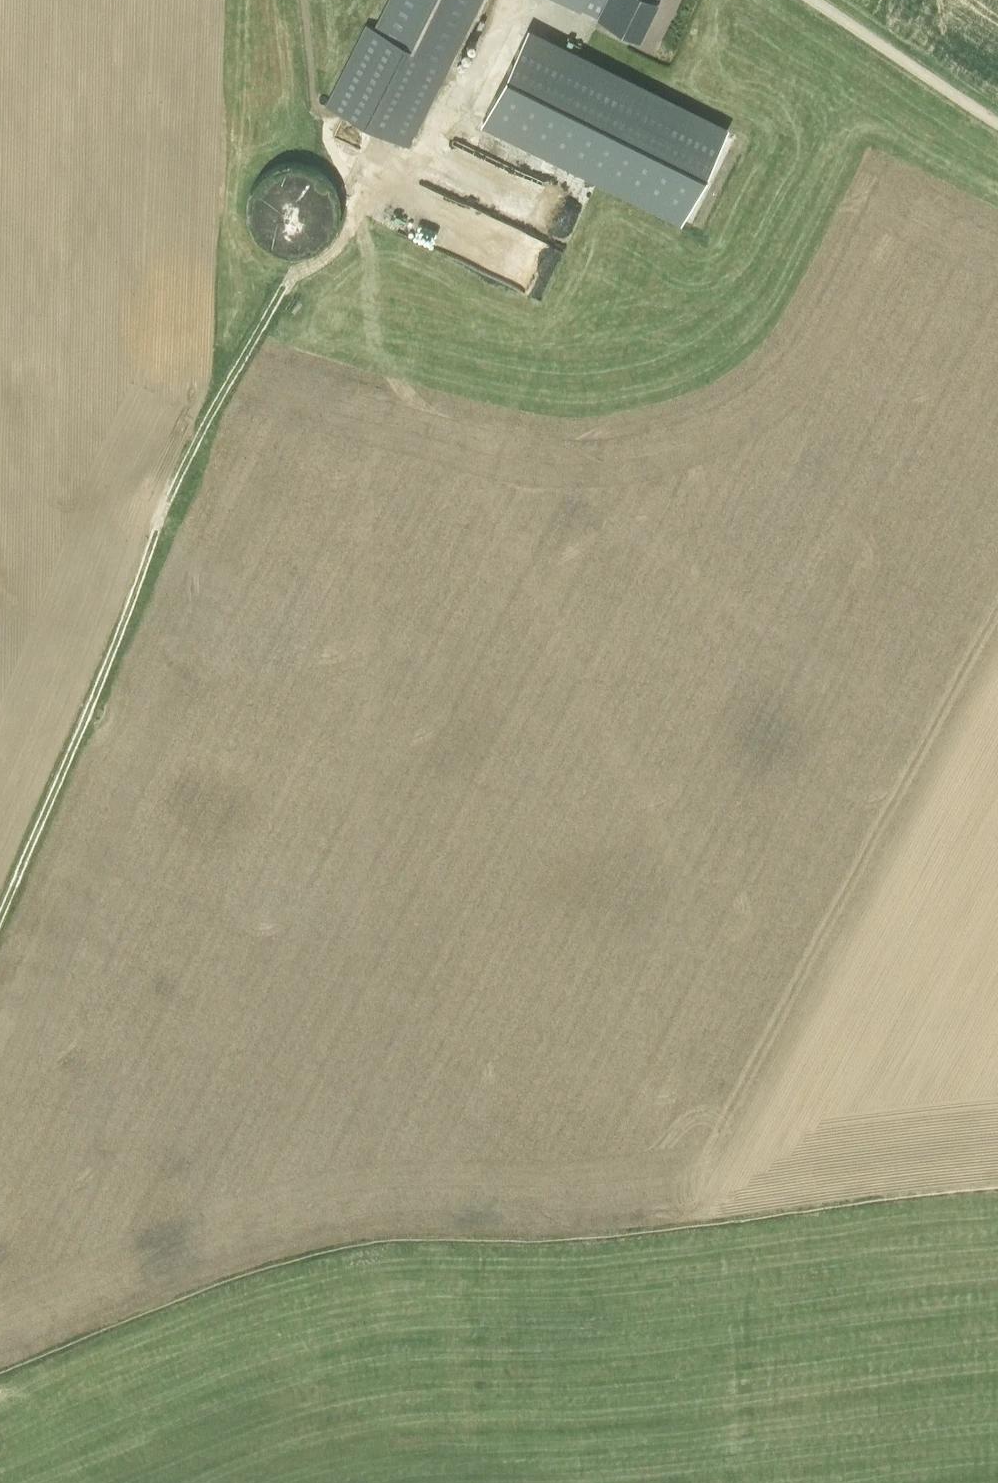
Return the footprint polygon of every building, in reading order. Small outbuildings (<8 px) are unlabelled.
[(448,65),(480,0),(388,0),(375,27),(367,23),(327,104),(408,145),(448,65)] [(600,16),(639,34),(655,0),(567,0),(581,7),(581,6),(600,16)] [(483,120),(683,216),(727,126),(527,30),(483,120)] [(482,212),(461,259),(545,295),(563,255),(532,242),(535,235),(482,212)]
